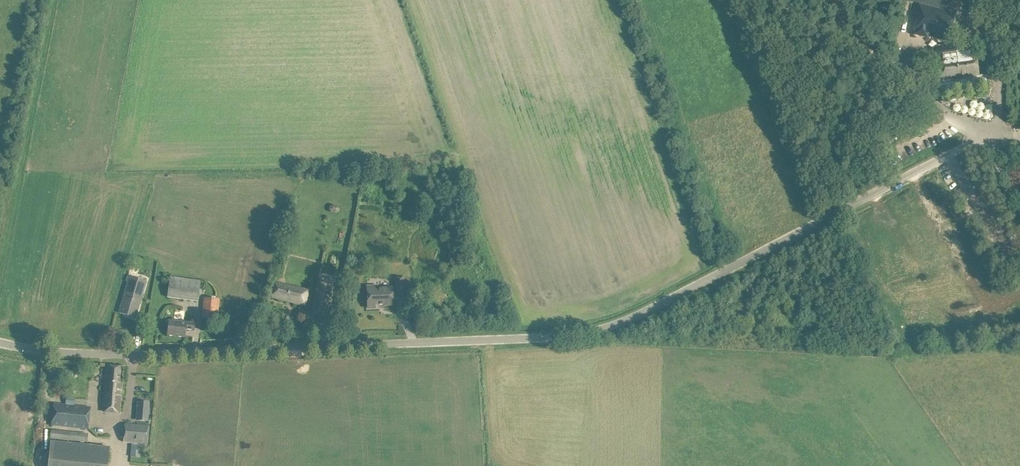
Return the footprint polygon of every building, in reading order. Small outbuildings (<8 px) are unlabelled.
[(914,35),(929,39),(930,37),(949,43),(953,28),(957,13),(919,3),(912,33),(912,35),(914,35)] [(961,44),(937,47),(939,59),(940,61),(938,61),(942,95),(960,92),(961,96),(969,95),(969,91),(992,88),(991,75),(979,76),(977,57),(974,57),(974,55),(976,54),(974,42),(961,44)] [(131,277),(120,313),(135,318),(146,282),(131,277)] [(170,277),(167,297),(197,301),(200,281),(170,277)] [(392,289),(367,289),(368,308),(378,308),(378,305),(393,305),(392,293),(404,293),(404,278),(394,278),(395,289),(392,289)] [(275,283),(272,297),(305,305),(308,291),(275,283)] [(315,291),(310,315),(325,318),(330,294),(315,291)] [(204,297),(202,318),(217,320),(219,299),(204,297)] [(290,317),(284,316),(281,325),(288,327),(290,317)] [(193,331),(194,324),(169,321),(167,335),(184,337),(185,330),(193,331)] [(121,381),(122,367),(106,365),(103,406),(120,408),(122,381),(121,381)] [(148,403),(138,402),(137,420),(147,420),(148,403)] [(54,403),(52,425),(89,429),(91,407),(54,403)] [(149,426),(125,424),(123,441),(147,443),(149,426)] [(51,429),(51,438),(81,441),(82,432),(51,429)] [(110,448),(50,442),(48,465),(108,465),(110,448)]
